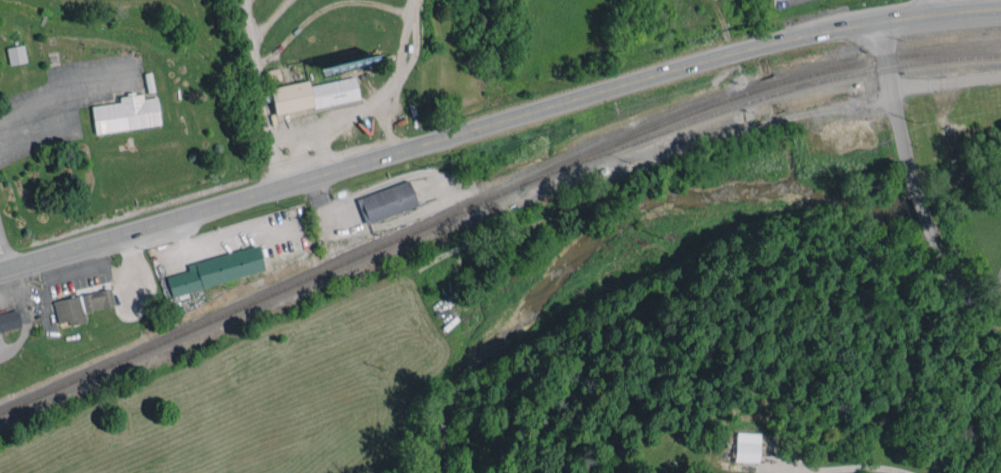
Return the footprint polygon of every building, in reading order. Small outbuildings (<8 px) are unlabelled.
[(26,61),(23,44),(6,47),(9,65),(26,61)] [(359,98),(355,76),(309,85),(308,80),(269,88),(274,114),(359,98)] [(95,132),(160,125),(157,97),(143,98),(142,93),(119,96),(119,102),(92,105),(95,132)] [(366,222),(418,207),(410,180),(358,196),(366,222)] [(187,263),(188,270),(166,276),(171,294),(264,272),(258,246),(187,263)] [(114,305),(111,289),(54,299),(58,323),(69,321),(69,325),(86,322),(84,311),(114,305)] [(17,309),(0,314),(0,331),(21,326),(17,309)] [(759,433),(735,432),(734,461),(758,462),(759,433)]
